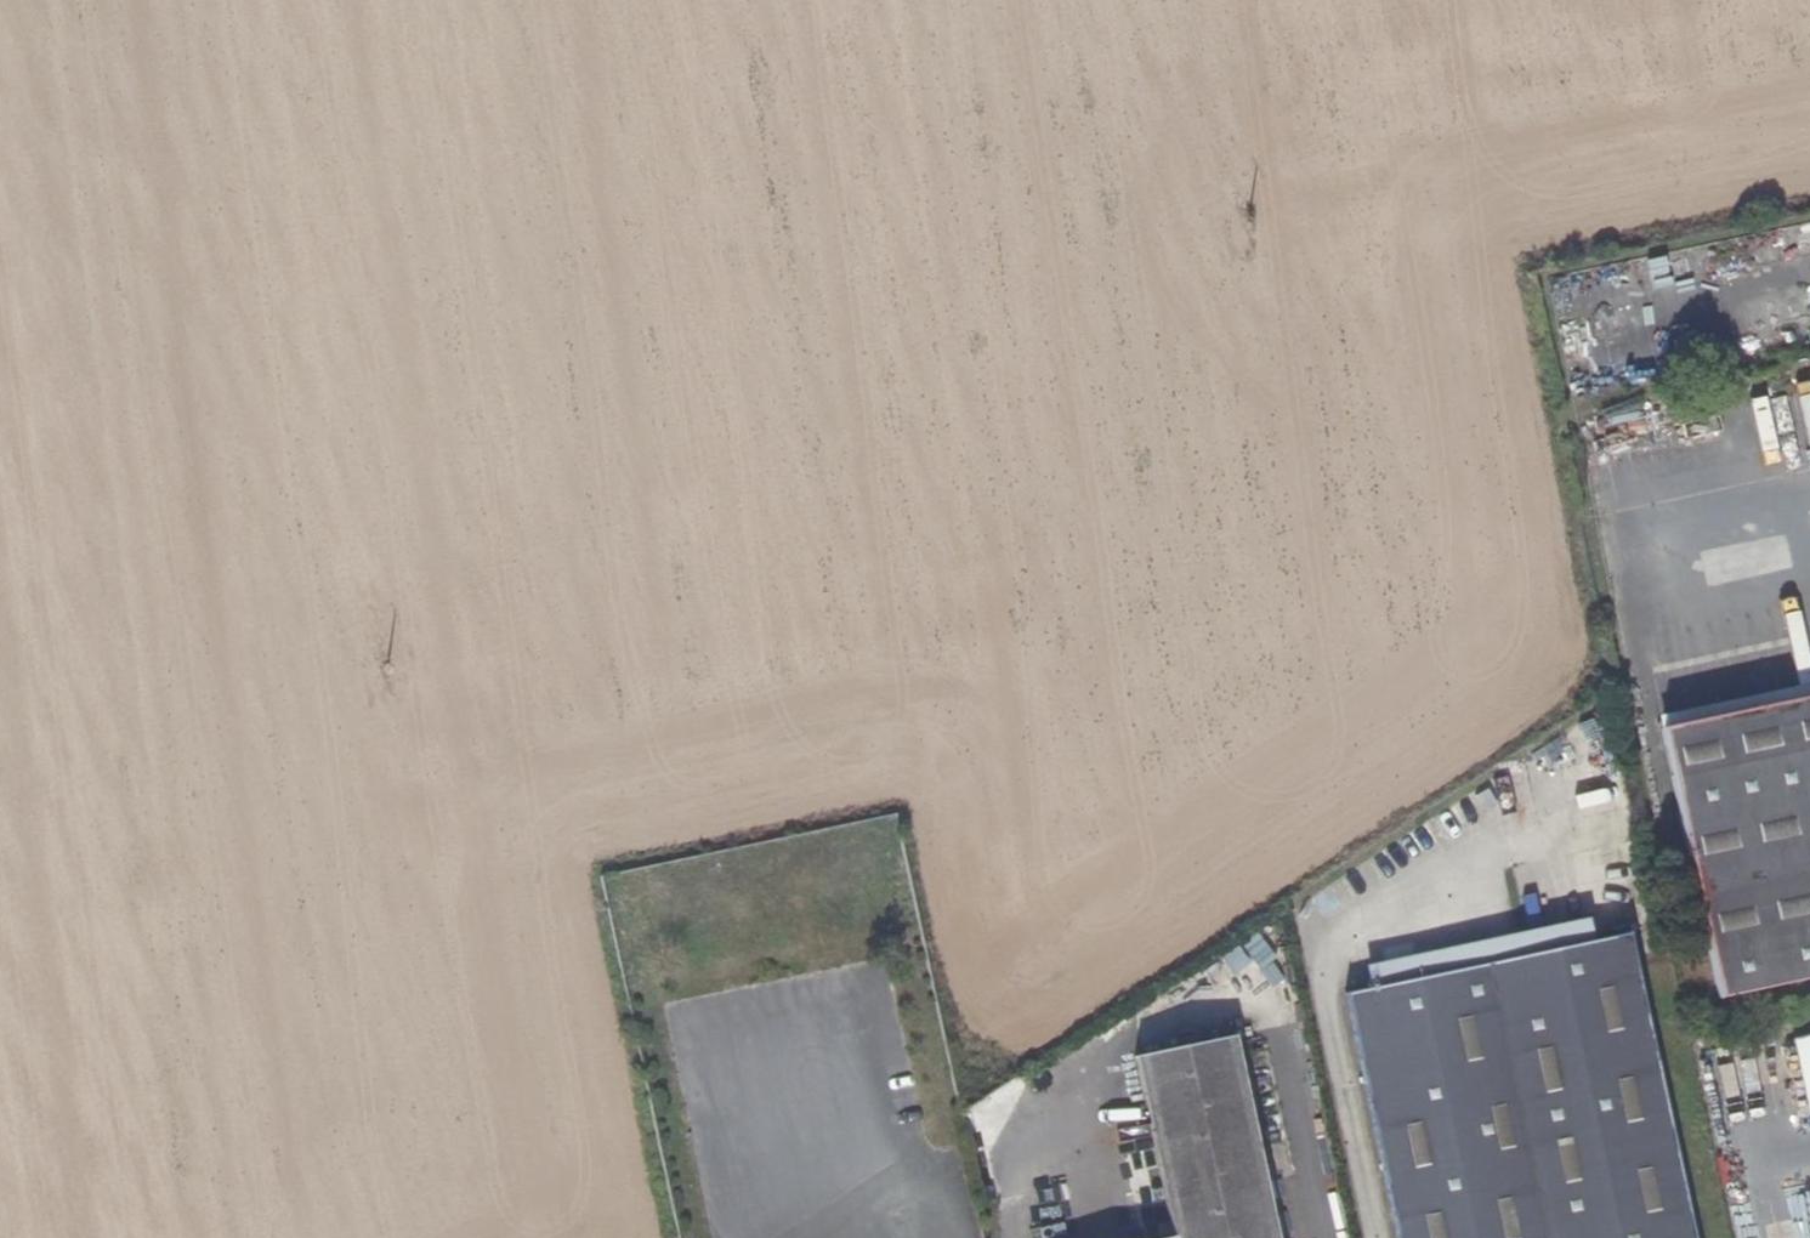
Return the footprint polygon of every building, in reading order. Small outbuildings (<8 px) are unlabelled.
[(1667,725),(1723,997),(1809,979),(1809,696),(1667,725)] [(1627,928),(1348,992),(1399,1237),(1693,1237),(1627,928)] [(701,1108),(833,1079),(815,999),(684,1028),(701,1108)] [(1236,1034),(1134,1057),(1171,1233),(1172,1237),(1278,1237),(1236,1034)] [(1796,1039),(1809,1106),(1809,1036),(1796,1039)]
